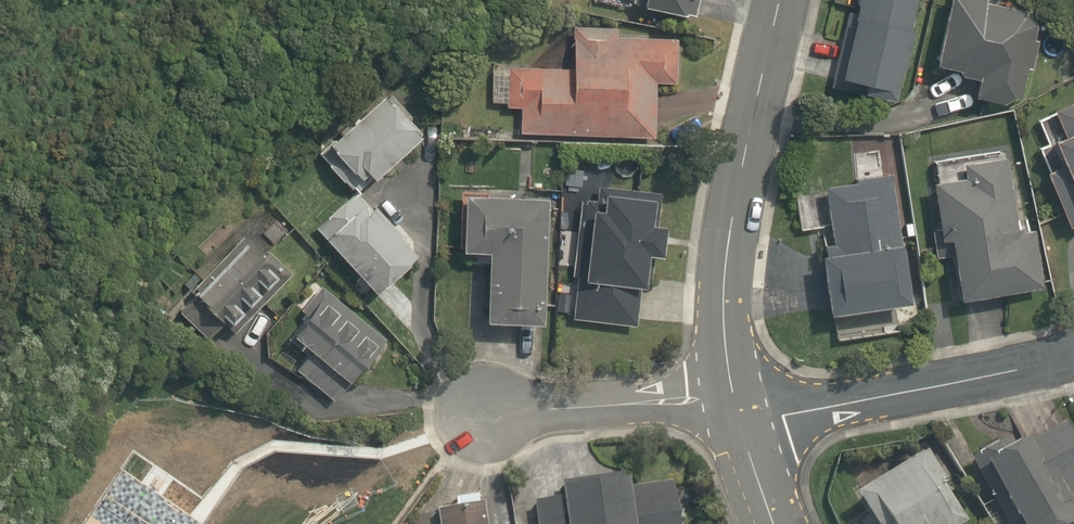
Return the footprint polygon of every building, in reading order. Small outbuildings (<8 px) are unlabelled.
[(638,11),(695,22),(699,0),(640,0),(638,11)] [(869,88),(866,102),(904,109),(926,0),(861,0),(858,15),(847,12),(833,81),(869,88)] [(1023,113),(1047,15),(986,0),(957,0),(941,68),(966,74),(965,80),(980,84),(976,101),(1023,113)] [(630,41),(630,35),(578,33),(577,69),(491,66),(489,104),(508,105),(508,110),(522,110),(521,134),(659,140),(661,85),(675,85),(677,43),(630,41)] [(375,179),(383,188),(431,144),(388,97),(322,158),(357,196),(361,193),(375,179)] [(1054,112),(1065,139),(1055,143),(1066,169),(1048,177),(1073,234),(1073,104),(1054,112)] [(932,231),(937,259),(957,256),(966,306),(1049,291),(1035,214),(1016,217),(1005,151),(931,164),(942,229),(932,231)] [(835,246),(825,247),(835,322),(916,312),(900,187),(829,196),(835,246)] [(655,258),(667,260),(670,232),(658,231),(662,195),(606,189),(604,214),(585,212),(572,325),(638,332),(643,292),(652,293),(655,258)] [(422,259),(361,193),(357,196),(319,230),(380,297),(422,259)] [(465,201),(461,256),(493,258),(488,328),(543,331),(550,206),(465,201)] [(274,265),(251,243),(199,296),(222,319),(274,265)] [(311,356),(297,373),(337,406),(367,369),(311,324),(295,344),(311,356)] [(1068,425),(979,472),(1007,523),(1073,523),(1073,507),(1072,503),(1073,502),(1073,436),(1068,425)] [(956,474),(934,441),(857,491),(878,523),(973,523),(945,481),(956,474)] [(537,523),(691,523),(685,479),(640,485),(639,474),(570,483),(572,500),(535,505),(537,523)] [(496,505),(444,509),(445,523),(498,523),(496,505)]
